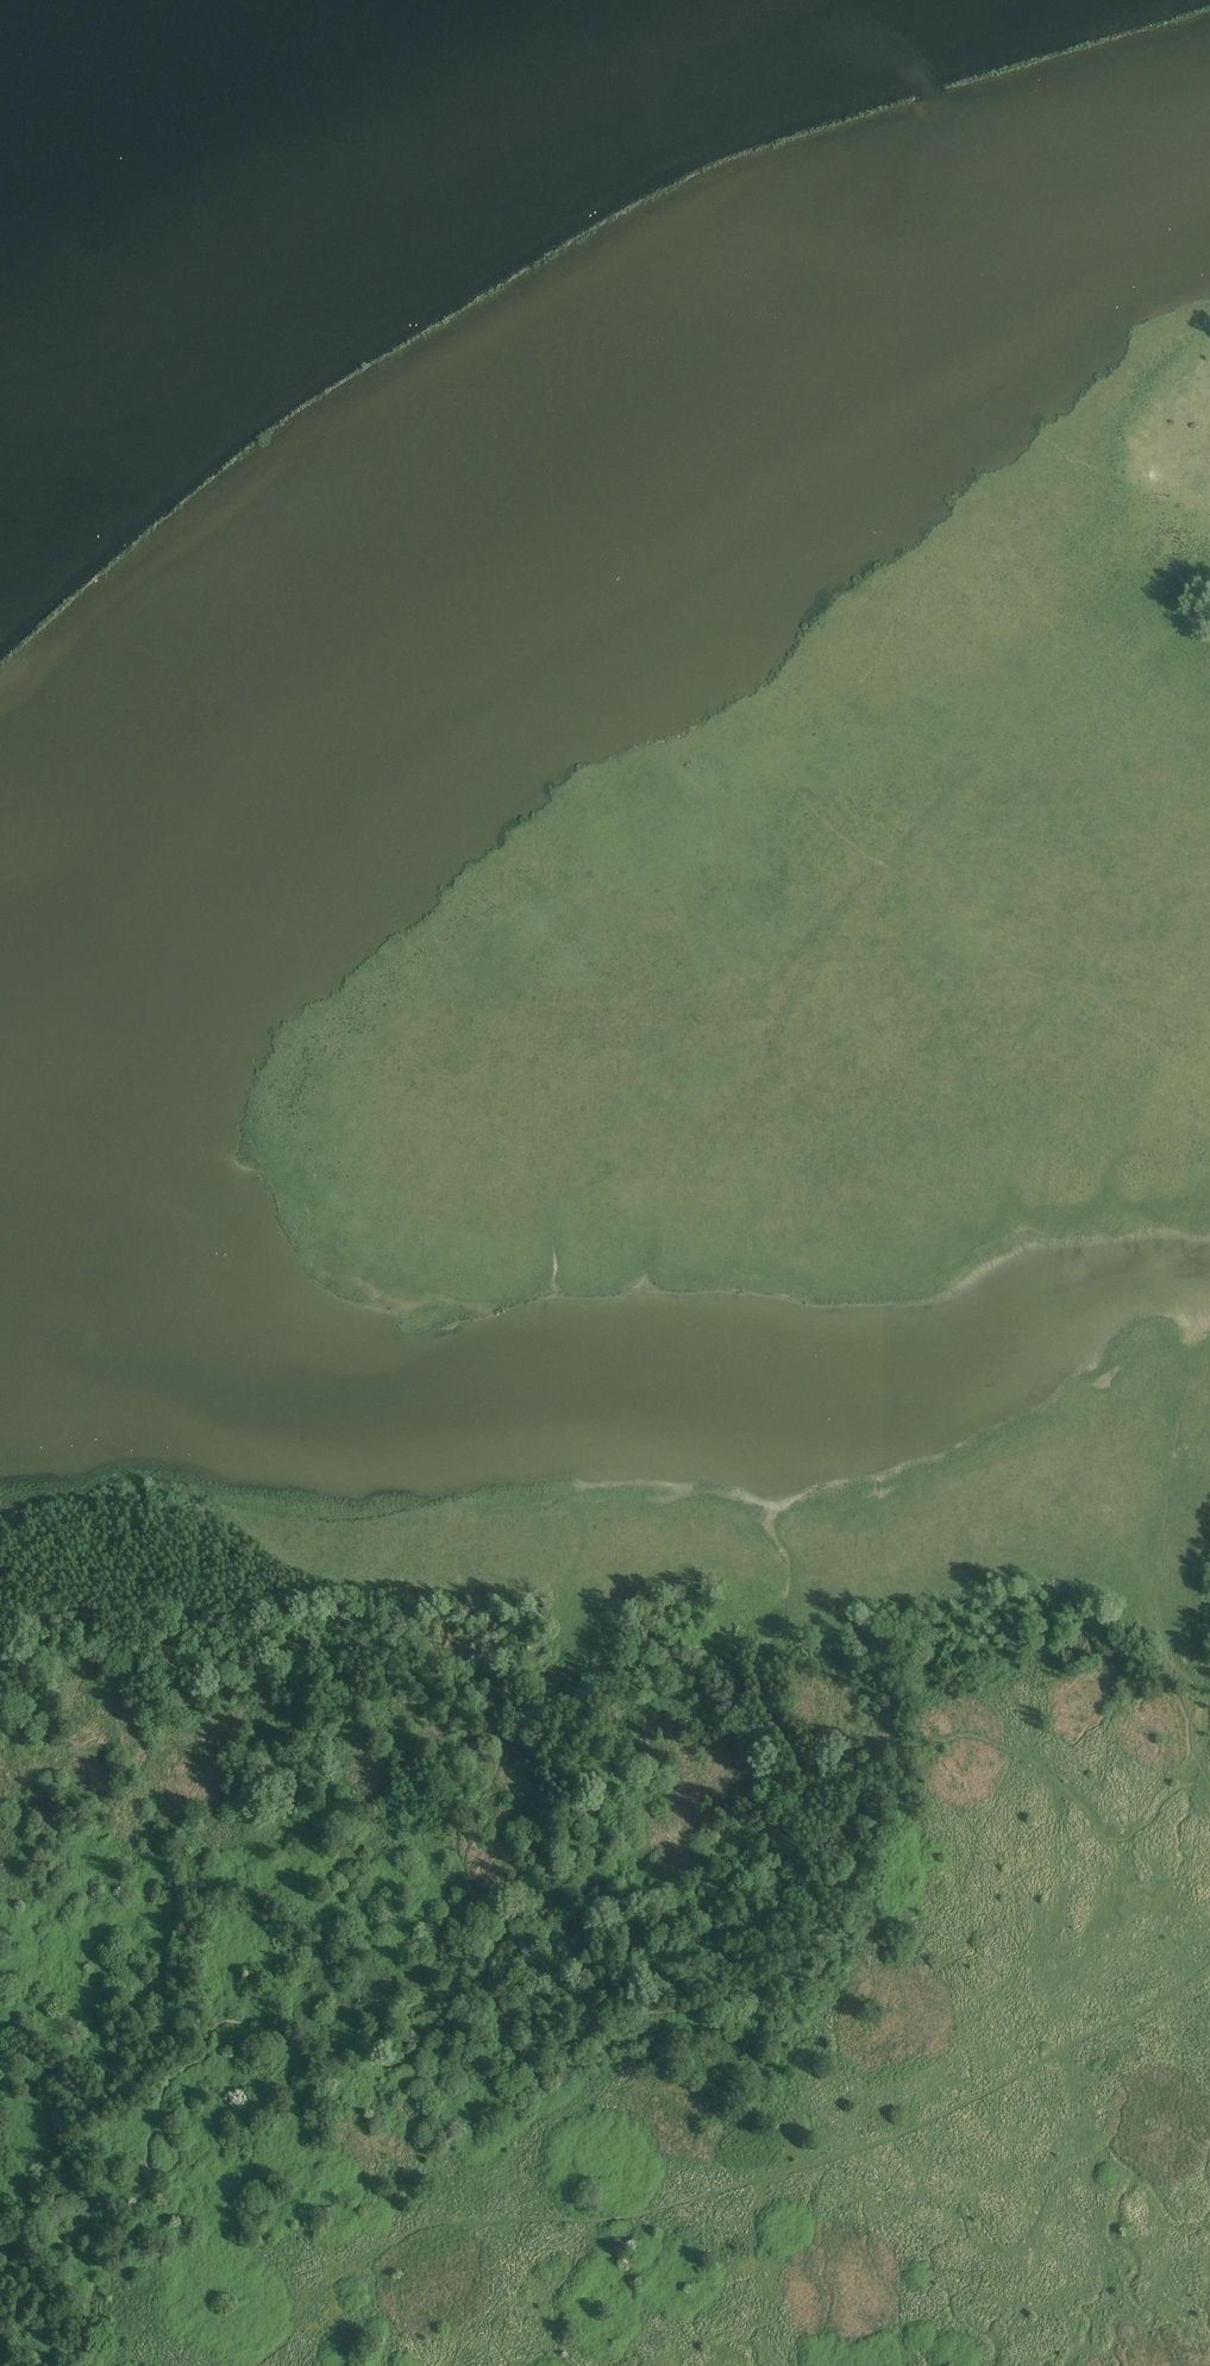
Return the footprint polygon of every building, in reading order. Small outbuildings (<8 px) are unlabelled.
[(497,1601),(478,1601),(478,1612),(487,1612),(496,1612),(497,1601)]
